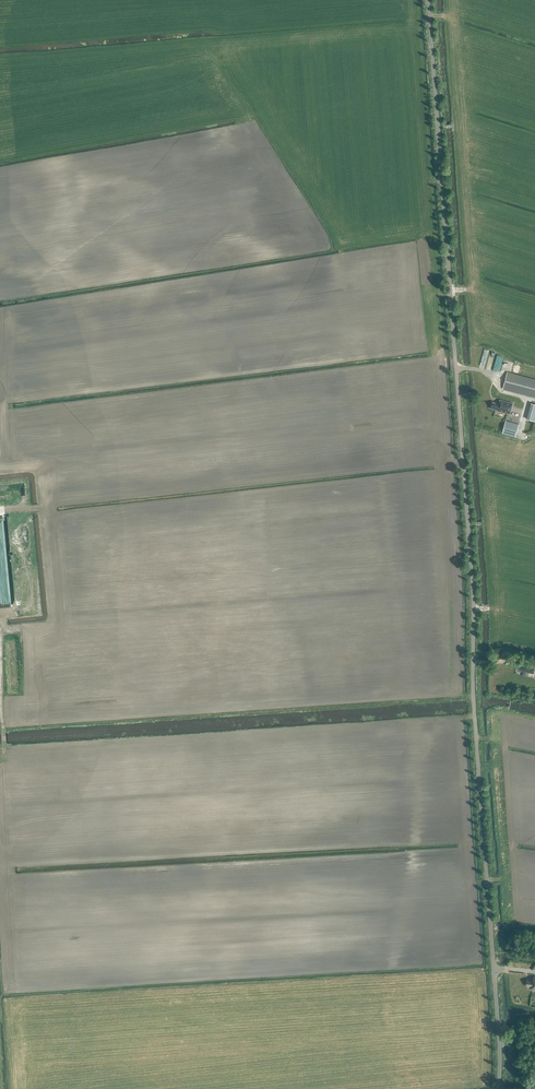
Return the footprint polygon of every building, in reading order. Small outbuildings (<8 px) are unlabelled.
[(507,372),(503,389),(534,397),(534,380),(507,372)] [(513,403),(500,400),(499,403),(492,402),(491,409),(497,410),(497,411),(510,414),(513,403)] [(531,403),(527,419),(534,421),(534,404),(531,403)] [(515,437),(519,424),(506,421),(502,433),(515,437)] [(521,664),(519,663),(518,668),(519,669),(519,670),(533,674),(534,667),(534,666),(521,663),(521,664)] [(533,975),(533,979),(527,978),(526,986),(532,987),(532,990),(534,991),(534,975),(533,975)]
